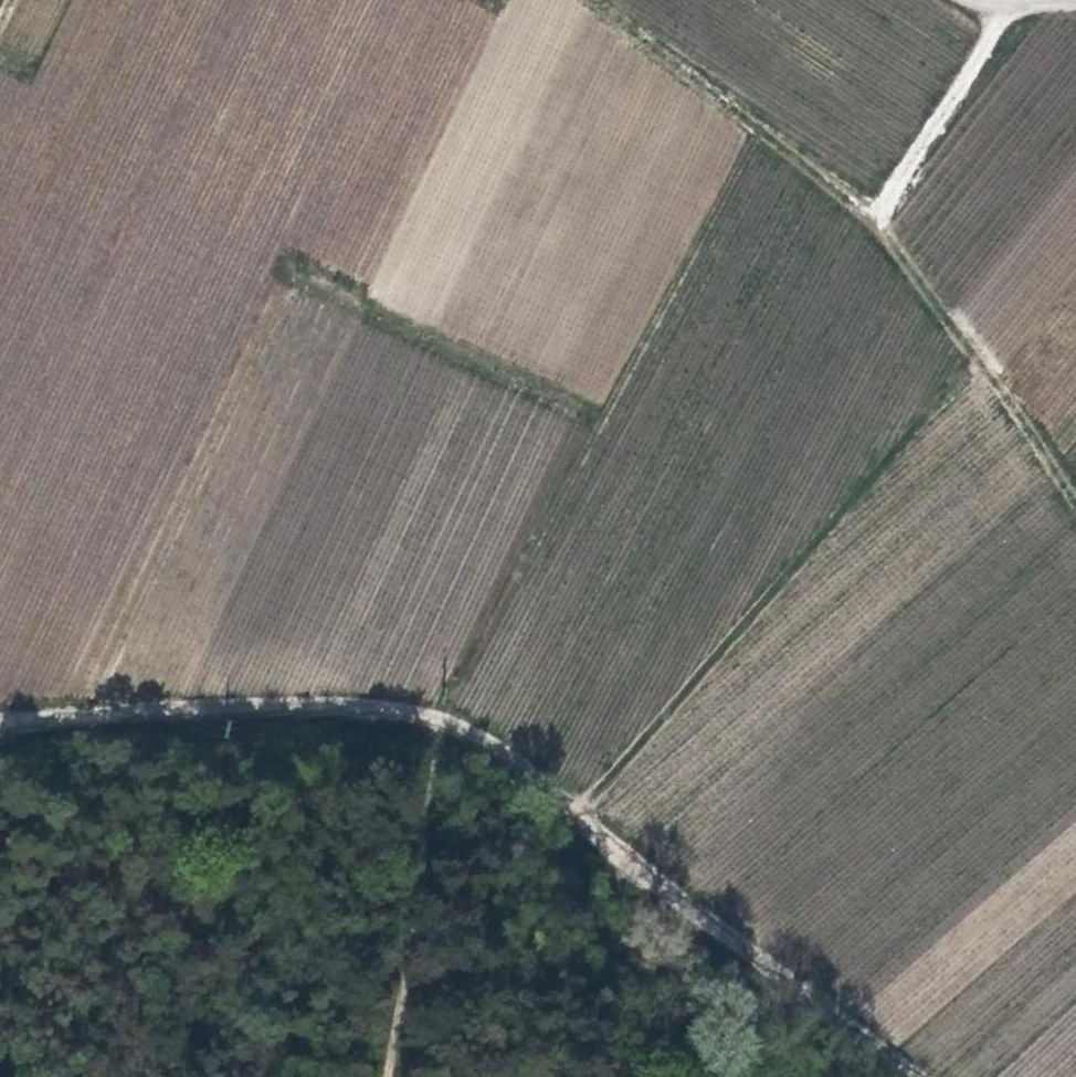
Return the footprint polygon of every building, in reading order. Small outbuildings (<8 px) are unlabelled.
[(800,1030),(791,1023),(784,1031),(792,1039),(800,1030)]
